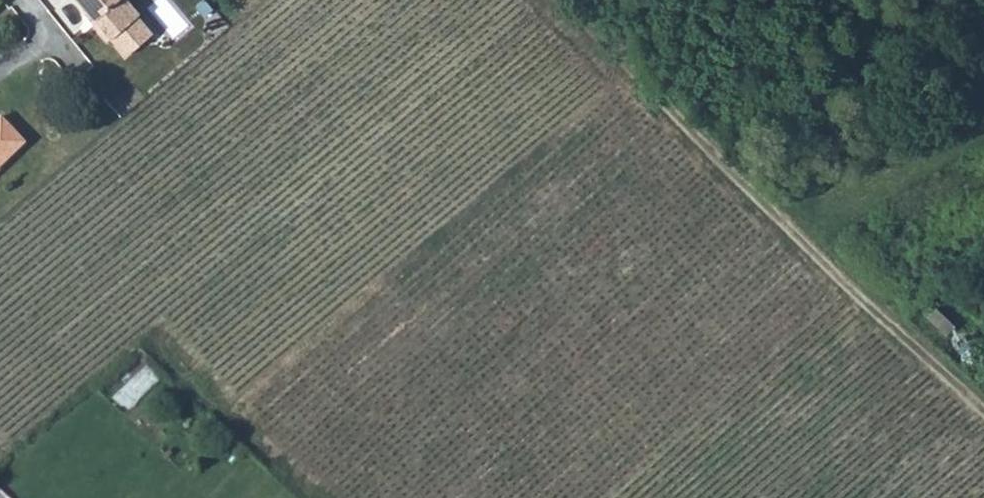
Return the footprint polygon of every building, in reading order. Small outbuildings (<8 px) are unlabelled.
[(84,9),(91,18),(91,23),(104,39),(108,36),(122,54),(150,31),(135,14),(137,13),(126,0),(76,0),(84,9)] [(81,11),(91,23),(91,18),(84,9),(81,11)] [(25,142),(0,116),(0,166),(25,142)] [(930,319),(948,336),(957,327),(939,310),(930,319)]
